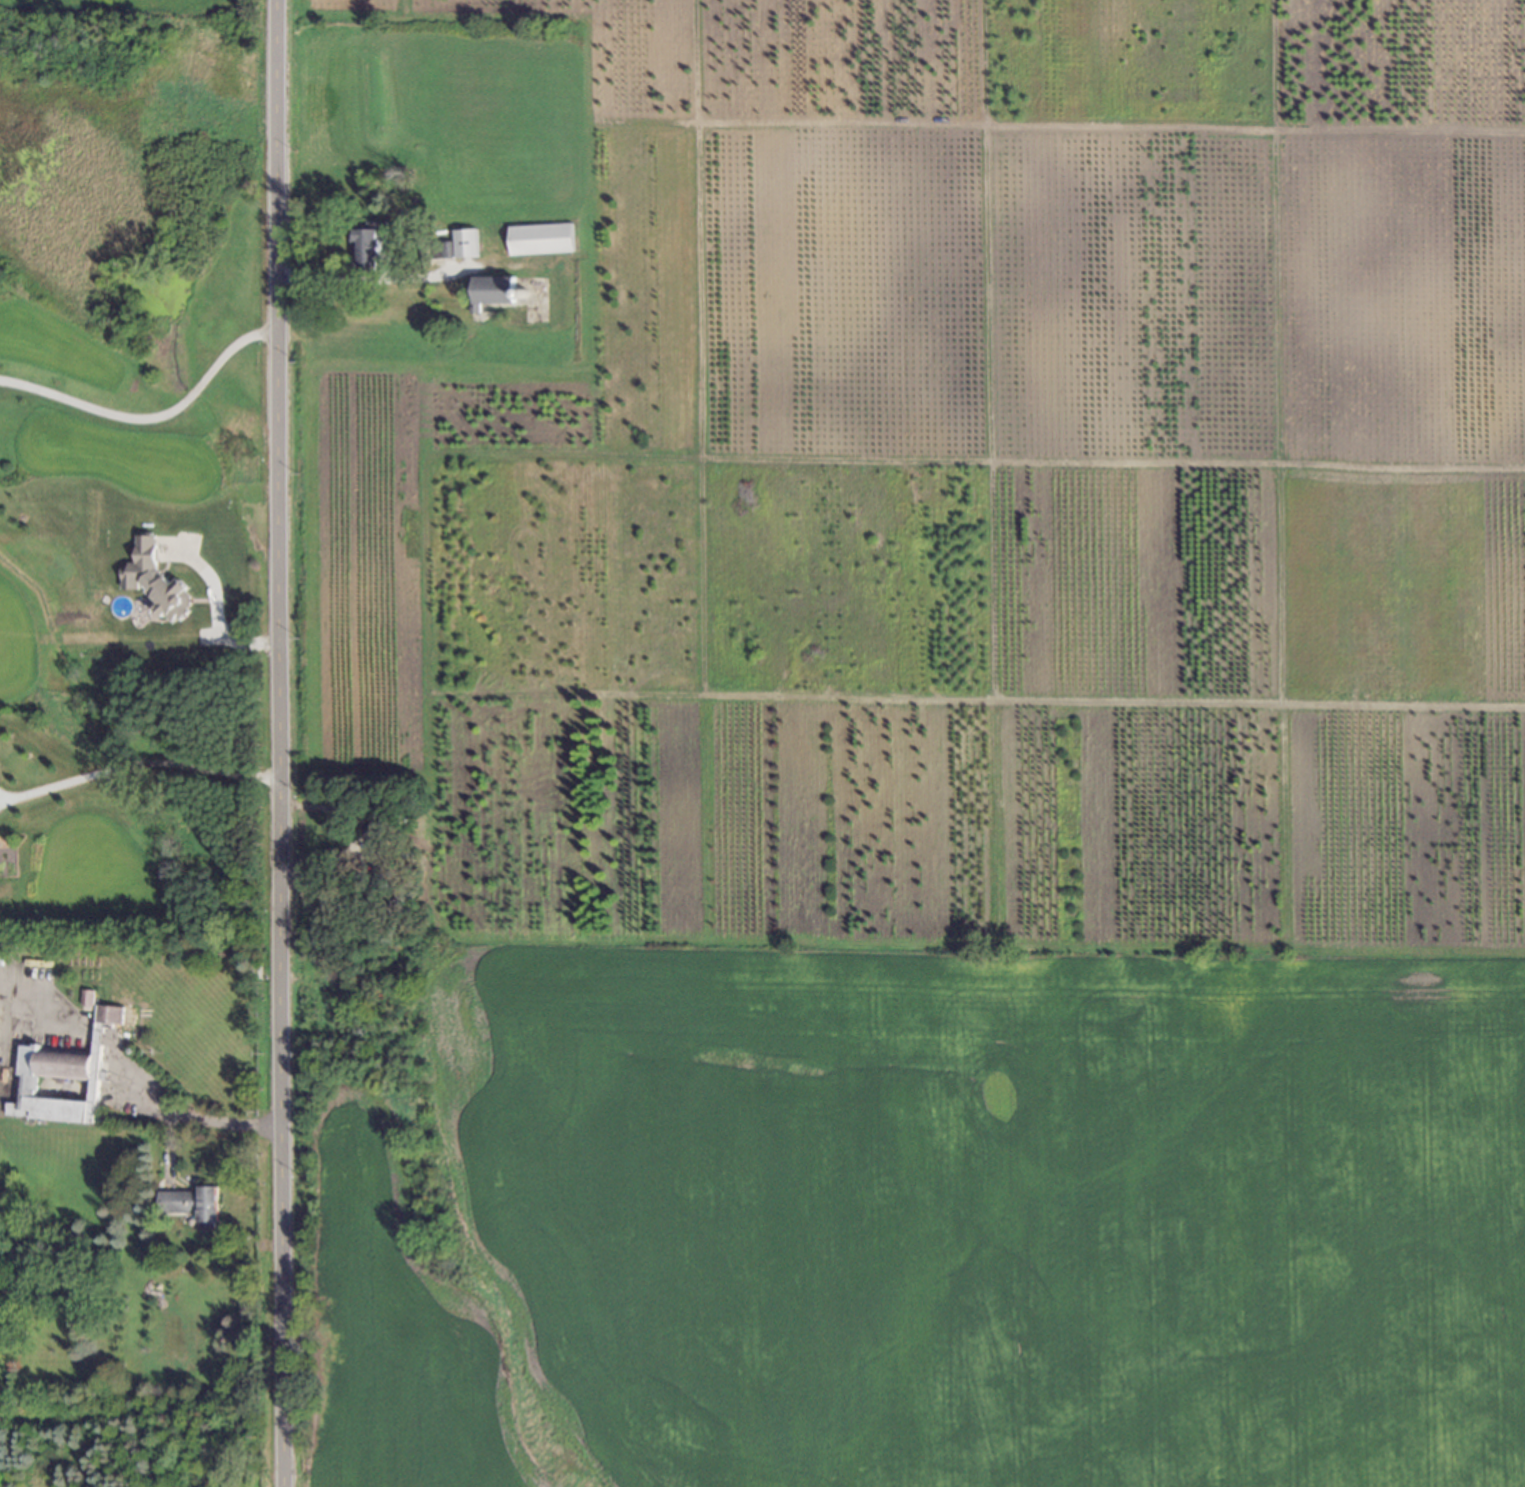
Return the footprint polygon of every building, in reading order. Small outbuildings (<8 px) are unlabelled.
[(352,271),(352,241),(349,241),(349,228),(351,228),(352,223),(366,223),(366,220),(385,220),(385,241),(379,241),(379,271),(352,271)] [(509,253),(508,224),(570,222),(571,250),(509,253)] [(431,256),(430,242),(454,241),(453,227),(474,227),(475,255),(431,256)] [(476,304),(476,313),(466,313),(466,301),(471,301),(471,277),(512,277),(512,304),(476,304)] [(528,293),(530,294),(532,296),(533,298),(531,302),(529,303),(526,303),(523,302),(522,298),(524,294),(528,293)] [(135,535),(140,535),(140,532),(150,532),(150,536),(153,536),(153,543),(154,545),(154,563),(150,563),(150,569),(161,579),(162,576),(171,585),(176,579),(178,579),(184,585),(184,586),(179,592),(179,593),(182,596),(182,600),(180,602),(187,608),(179,617),(167,606),(160,613),(156,610),(151,603),(156,599),(153,595),(150,595),(145,590),(146,588),(142,584),(145,581),(143,579),(137,579),(137,587),(122,587),(122,573),(128,573),(129,563),(136,563),(135,535)] [(92,1003),(81,1003),(82,989),(93,990),(92,1003)] [(122,1023),(115,1022),(114,1027),(102,1026),(101,1037),(99,1068),(105,1069),(104,1079),(99,1079),(96,1120),(5,1114),(6,1100),(17,1100),(19,1076),(16,1075),(18,1044),(32,1045),(32,1042),(40,1043),(41,1049),(91,1052),(93,1035),(94,1022),(93,1022),(94,1004),(123,1005),(122,1023)] [(198,1219),(198,1209),(158,1209),(159,1190),(198,1190),(199,1184),(217,1184),(217,1205),(221,1205),(220,1220),(198,1219)]
